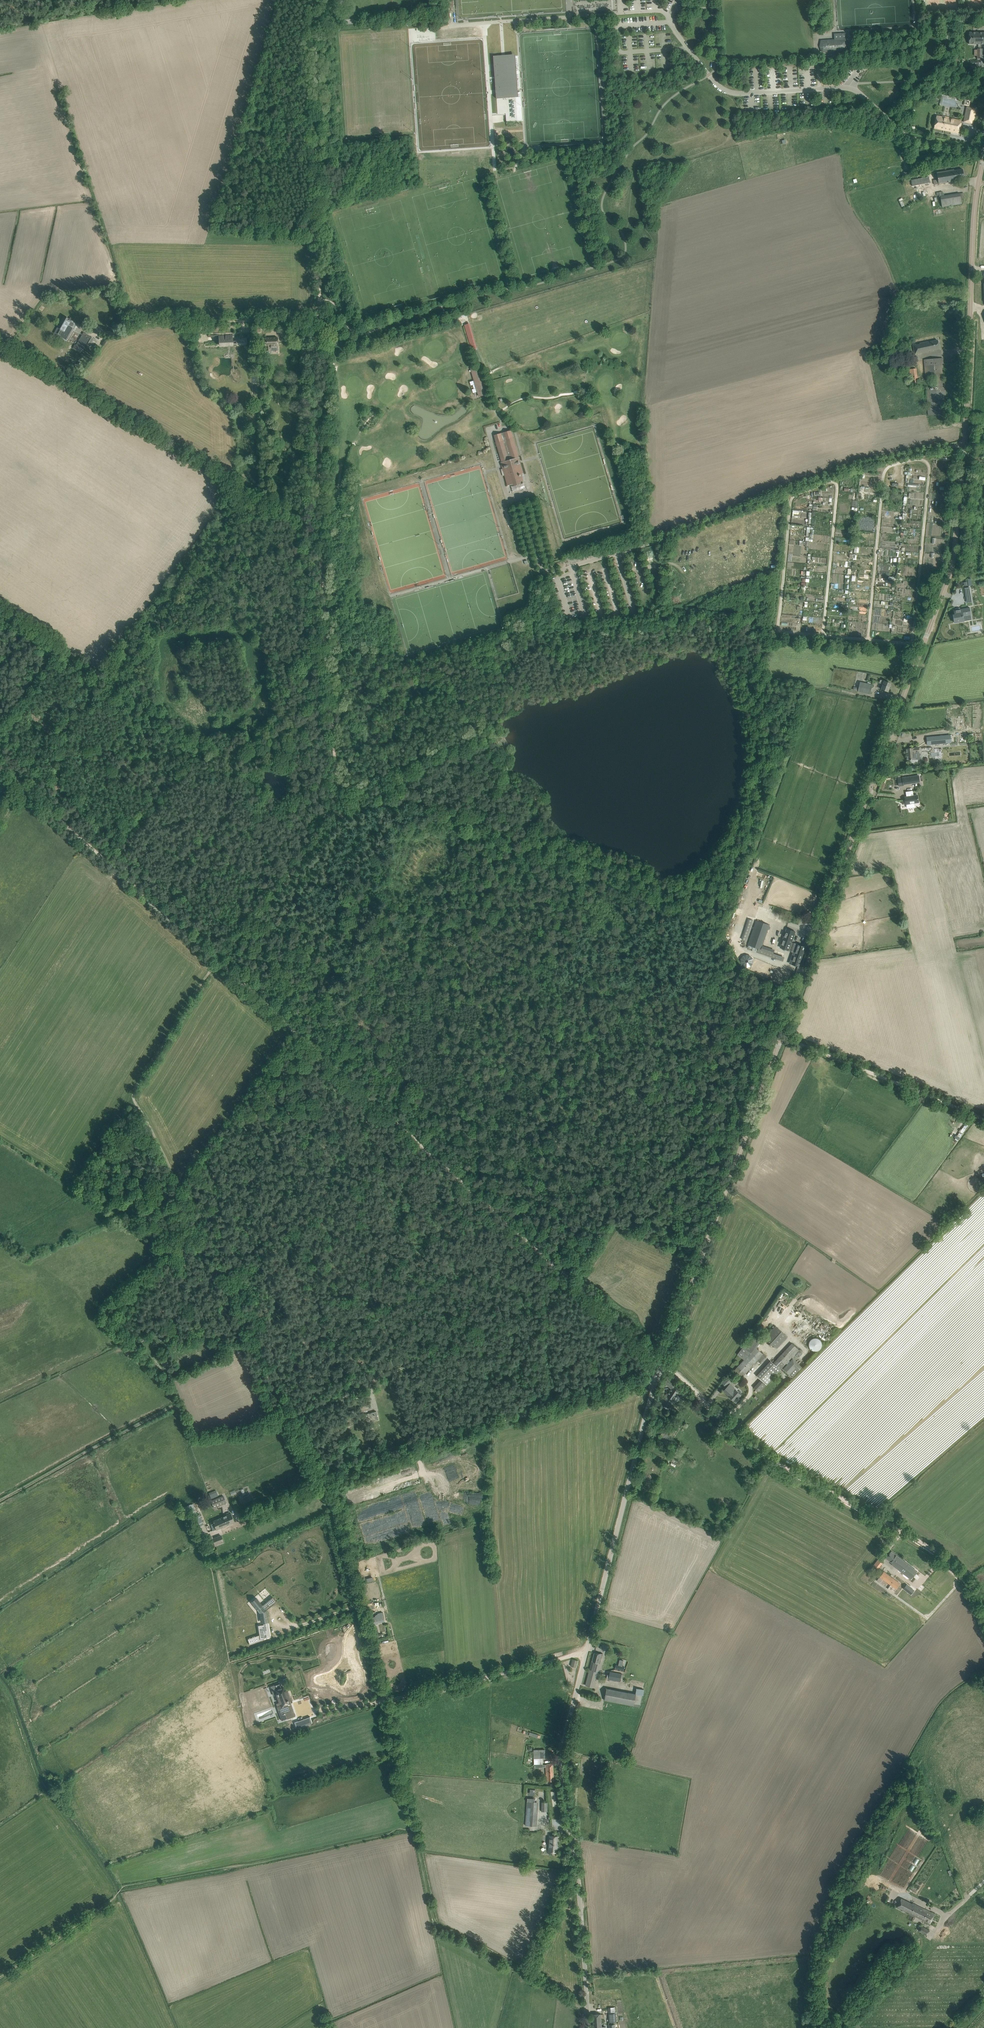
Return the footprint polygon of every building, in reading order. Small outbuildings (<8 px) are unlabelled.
[(340,25),(357,24),(357,14),(340,16),(340,25)] [(969,44),(978,44),(979,32),(969,32),(969,44)] [(846,39),(821,41),(822,52),(847,50),(846,39)] [(512,57),(496,58),(500,116),(506,116),(506,121),(516,120),(512,57)] [(976,109),(966,107),(963,122),(973,124),(976,109)] [(960,120),(937,115),(934,128),(958,133),(960,120)] [(954,171),(954,170),(937,173),(938,179),(933,180),(934,185),(956,181),(956,180),(964,179),(963,169),(954,171)] [(910,179),(912,186),(923,182),(921,176),(910,179)] [(943,191),(937,192),(938,195),(939,195),(939,196),(940,196),(942,207),(956,204),(961,204),(961,199),(964,198),(963,193),(958,193),(944,196),(943,191)] [(82,336),(77,345),(83,349),(90,336),(84,333),(83,335),(74,329),(77,324),(71,321),(72,321),(69,319),(69,320),(67,319),(64,324),(58,334),(68,340),(73,331),(82,336)] [(224,336),(219,336),(219,343),(219,345),(221,345),(224,345),(227,345),(228,345),(231,345),(232,344),(232,342),(232,335),(225,336),(225,341),(224,341),(224,336)] [(89,342),(87,345),(89,346),(91,344),(93,341),(96,342),(97,340),(92,337),(88,342),(89,342)] [(277,337),(262,338),(262,346),(266,346),(266,350),(271,350),(271,348),(271,346),(278,346),(277,337)] [(916,343),(913,344),(915,354),(928,351),(939,349),(937,340),(928,342),(928,341),(919,343),(916,344),(916,343)] [(925,359),(926,378),(935,377),(936,387),(926,388),(928,415),(947,414),(943,369),(952,368),(952,363),(943,364),(943,358),(925,359)] [(478,366),(470,368),(479,397),(488,394),(483,377),(482,377),(478,366)] [(911,383),(918,382),(916,368),(909,369),(911,383)] [(511,431),(494,435),(504,468),(503,469),(508,485),(513,484),(514,486),(521,483),(521,481),(522,481),(520,476),(521,476),(520,474),(523,473),(511,431)] [(529,484),(508,488),(509,493),(530,489),(529,484)] [(955,615),(953,615),(954,623),(964,621),(963,617),(969,616),(968,608),(962,609),(954,610),(955,615)] [(798,627),(799,616),(783,614),(782,628),(786,629),(787,622),(795,623),(795,627),(798,627)] [(891,683),(884,681),(880,679),(879,683),(883,684),(881,689),(888,691),(891,683)] [(858,691),(865,692),(870,694),(872,685),(867,684),(860,682),(855,681),(853,690),(858,691)] [(951,706),(952,730),(972,729),(971,705),(951,706)] [(930,745),(935,744),(950,743),(949,735),(934,736),(929,737),(930,745)] [(919,747),(905,749),(906,753),(907,760),(915,759),(920,759),(919,752),(919,747)] [(903,784),(920,782),(919,775),(901,778),(898,779),(899,786),(903,785),(903,784)] [(917,795),(905,797),(906,804),(907,804),(907,809),(915,808),(915,803),(919,802),(917,795)] [(769,925),(766,924),(756,921),(753,930),(748,944),(749,945),(749,946),(758,949),(761,951),(762,946),(767,932),(769,933),(771,927),(769,927),(769,925)] [(782,943),(780,947),(789,950),(791,944),(795,931),(786,928),(782,943)] [(805,947),(796,944),(790,960),(792,961),(792,964),(798,966),(805,947)] [(750,968),(753,958),(747,956),(744,966),(750,968)] [(788,1311),(783,1320),(785,1322),(791,1313),(788,1311)] [(777,1348),(788,1337),(775,1325),(764,1337),(777,1348)] [(755,1347),(756,1348),(764,1338),(755,1330),(737,1354),(744,1359),(755,1347)] [(811,1349),(812,1350),(813,1350),(815,1351),(817,1351),(818,1350),(820,1349),(821,1347),(822,1346),(822,1344),(821,1342),(821,1341),(819,1339),(818,1338),(816,1338),(814,1338),(812,1338),(811,1339),(810,1341),(809,1342),(809,1344),(809,1346),(810,1348),(811,1349)] [(784,1365),(790,1359),(799,1349),(792,1343),(773,1363),(770,1360),(756,1375),(767,1385),(784,1365)] [(735,1370),(731,1373),(736,1378),(738,1380),(739,1380),(742,1376),(757,1360),(761,1363),(766,1357),(756,1348),(755,1347),(744,1359),(735,1370)] [(789,1374),(795,1368),(798,1371),(802,1367),(793,1359),(784,1369),(789,1374)] [(672,1380),(668,1376),(663,1381),(671,1389),(660,1406),(667,1410),(673,1401),(676,1403),(680,1397),(680,1396),(677,1394),(679,1391),(674,1386),(676,1383),(672,1380)] [(753,1387),(759,1392),(766,1385),(760,1380),(753,1387)] [(741,1395),(730,1384),(723,1391),(730,1397),(735,1402),(741,1395)] [(367,1413),(369,1422),(378,1419),(376,1411),(367,1413)] [(467,1504),(481,1504),(481,1492),(467,1492),(467,1504)] [(211,1501),(214,1508),(227,1503),(224,1495),(211,1501)] [(210,1522),(212,1529),(213,1531),(216,1529),(234,1522),(231,1513),(210,1522)] [(197,1515),(194,1516),(197,1526),(203,1523),(200,1514),(197,1515)] [(208,1541),(210,1547),(224,1542),(221,1535),(208,1541)] [(891,1564),(911,1579),(917,1571),(891,1551),(886,1558),(892,1563),(891,1564)] [(874,1565),(878,1568),(882,1563),(878,1559),(874,1565)] [(881,1574),(880,1577),(891,1585),(896,1589),(897,1587),(900,1583),(883,1571),(881,1574)] [(268,1621),(266,1610),(265,1609),(275,1601),(276,1602),(273,1597),(262,1605),(257,1598),(252,1602),(251,1602),(257,1609),(258,1609),(260,1612),(260,1613),(261,1622),(268,1621)] [(377,1623),(385,1621),(383,1612),(378,1613),(376,1615),(376,1616),(371,1618),(373,1625),(378,1624),(377,1623)] [(268,1626),(261,1627),(263,1638),(264,1638),(270,1636),(268,1626)] [(586,1685),(594,1688),(602,1653),(594,1653),(586,1685)] [(608,1680),(613,1681),(620,1682),(621,1674),(610,1671),(609,1675),(607,1675),(606,1678),(608,1679),(608,1680)] [(276,1694),(280,1703),(281,1703),(281,1705),(276,1706),(281,1720),(288,1718),(285,1712),(292,1710),(288,1700),(290,1699),(287,1690),(285,1691),(283,1687),(281,1688),(280,1683),(276,1685),(276,1684),(275,1684),(276,1686),(280,1685),(281,1688),(276,1690),(277,1693),(276,1694)] [(604,1700),(610,1701),(640,1707),(642,1695),(643,1696),(644,1689),(642,1689),(637,1688),(636,1694),(606,1688),(604,1700)] [(310,1717),(298,1721),(300,1728),(313,1723),(310,1717)] [(534,1750),(534,1758),(546,1758),(545,1749),(534,1750)] [(547,1765),(546,1765),(547,1781),(554,1781),(553,1764),(547,1764),(547,1765)] [(535,1826),(536,1812),(530,1812),(530,1814),(526,1814),(526,1826),(535,1826)] [(548,1852),(557,1852),(558,1836),(549,1835),(549,1840),(551,1840),(550,1847),(549,1847),(548,1852)] [(897,1908),(930,1924),(935,1914),(912,1903),(912,1904),(901,1899),(897,1908)] [(918,1930),(927,1935),(930,1930),(921,1925),(918,1930)] [(593,2015),(594,2027),(605,2027),(601,2027),(601,2014),(598,2014),(593,2015)]
